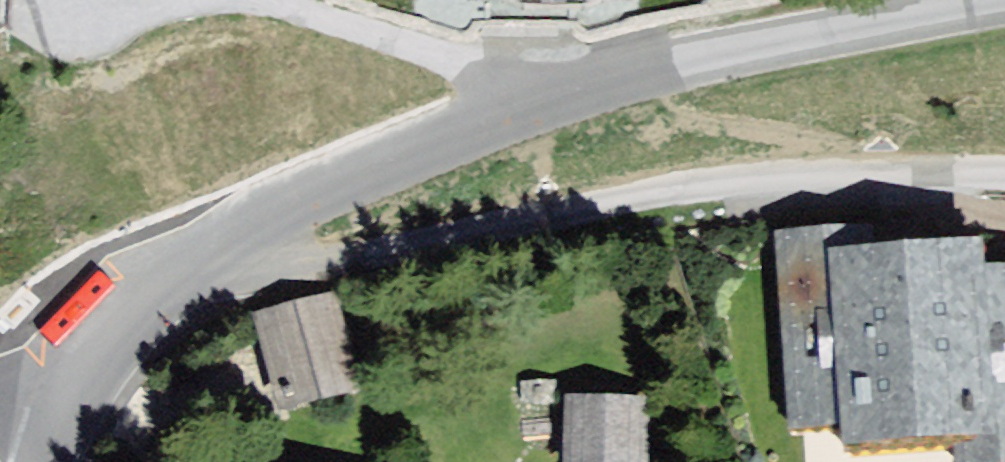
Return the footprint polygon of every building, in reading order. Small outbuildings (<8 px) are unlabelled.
[(389,15),(624,22),(625,0),(390,0),(389,15)] [(754,234),(762,437),(803,435),(804,461),(881,461),(936,460),(936,461),(1004,461),(1004,276),(957,278),(956,254),(833,259),(832,231),(754,234)] [(314,297),(242,316),(267,414),(339,396),(314,297)] [(547,461),(635,461),(636,399),(548,397),(547,461)]
